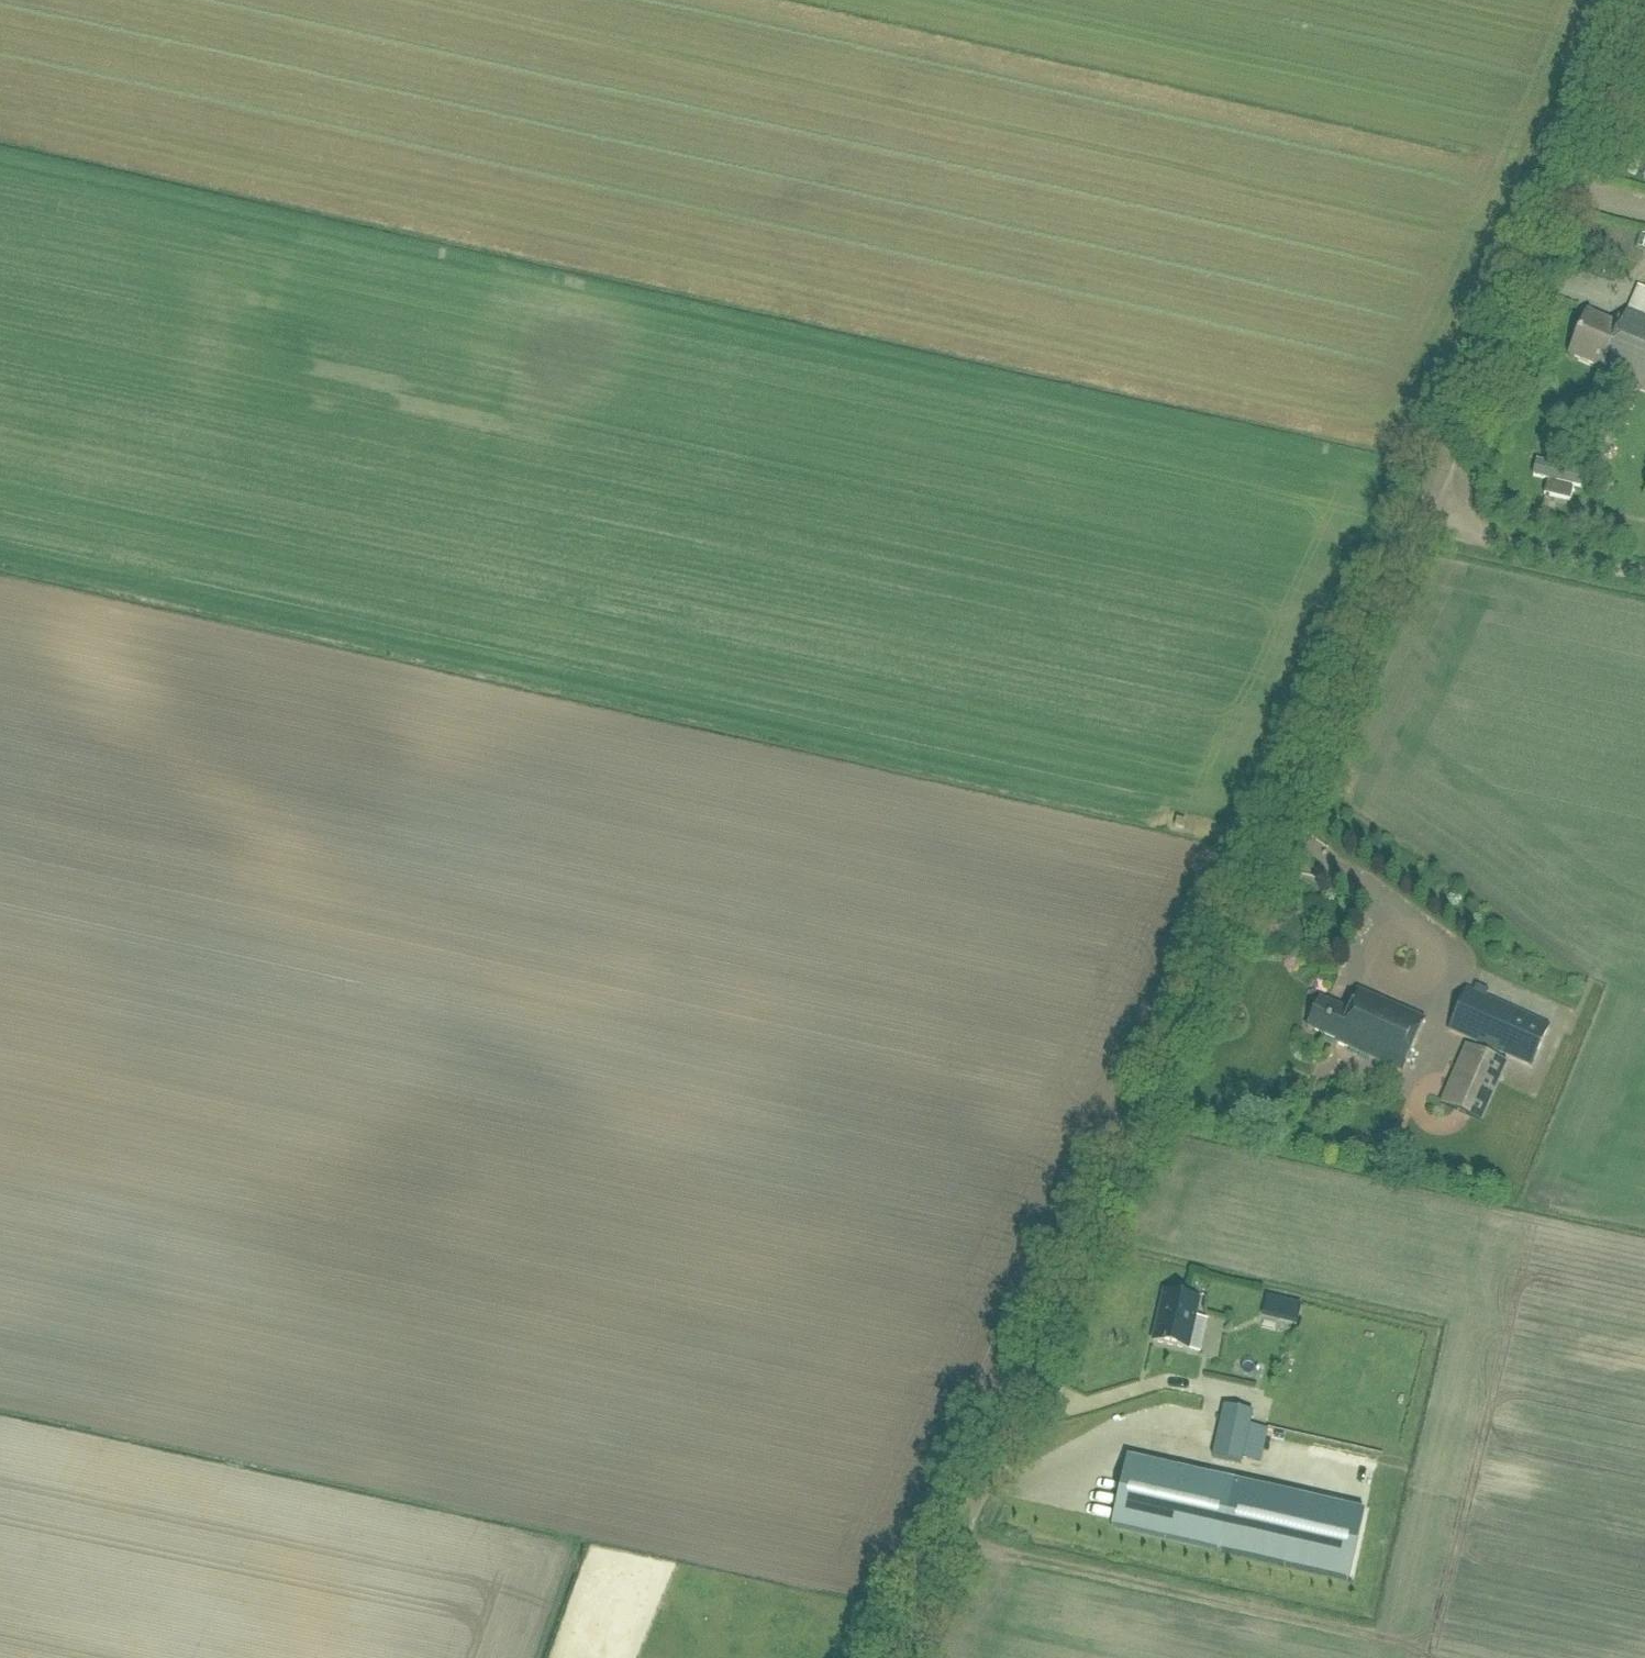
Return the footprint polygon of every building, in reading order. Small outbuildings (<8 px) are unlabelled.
[(1626,312),(1619,329),(1586,315),(1569,356),(1601,369),(1599,375),(1644,395),(1644,319),(1626,312)] [(1183,830),(1185,822),(1176,820),(1174,827),(1183,830)] [(1549,1027),(1485,998),(1488,992),(1475,987),(1472,993),(1466,990),(1448,1031),(1531,1068),(1549,1027)] [(1335,1044),(1385,1066),(1402,1073),(1425,1021),(1358,992),(1349,1012),(1320,1000),(1306,1029),(1336,1042),(1335,1044)] [(1466,1046),(1440,1105),(1481,1123),(1499,1081),(1491,1077),(1498,1060),(1466,1046)] [(1153,1343),(1189,1350),(1199,1353),(1206,1321),(1195,1319),(1199,1303),(1164,1295),(1153,1343)] [(1252,1413),(1224,1407),(1212,1459),(1241,1465),(1242,1460),(1249,1427),(1252,1413)] [(1127,1459),(1111,1528),(1219,1553),(1235,1483),(1127,1459)]
